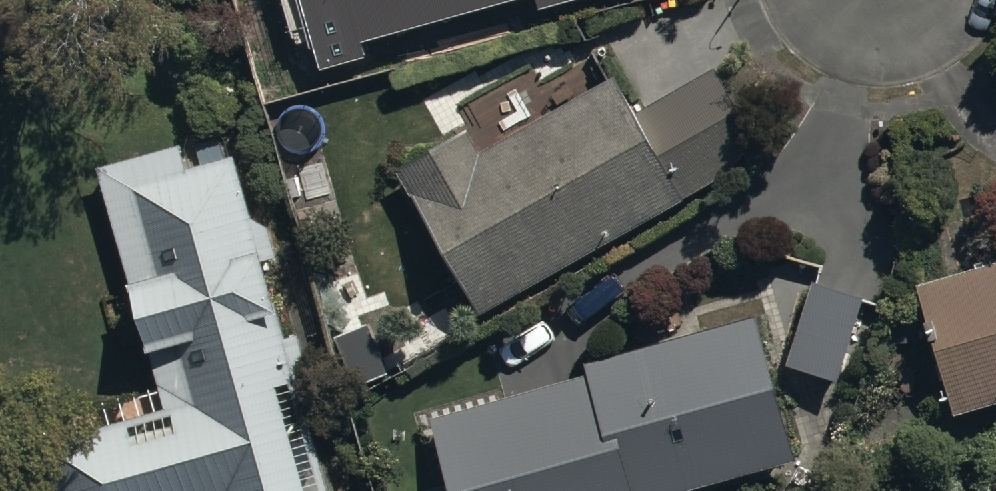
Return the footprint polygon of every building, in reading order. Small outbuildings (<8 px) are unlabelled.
[(318,69),(364,56),(361,44),(514,0),(298,0),(318,69)] [(569,0),(534,0),(537,10),(569,0)] [(764,143),(714,59),(637,105),(687,189),(764,143)] [(682,192),(612,70),(479,146),(465,121),(397,160),(480,307),(682,192)] [(97,162),(164,404),(43,438),(58,490),(329,490),(232,148),(186,161),(180,138),(97,162)] [(916,276),(955,406),(995,394),(995,253),(916,276)] [(866,280),(817,264),(789,351),(838,367),(866,280)] [(795,453),(755,308),(583,355),(586,366),(427,410),(448,488),(439,490),(658,490),(795,453)] [(387,364),(368,316),(335,329),(354,378),(387,364)]
